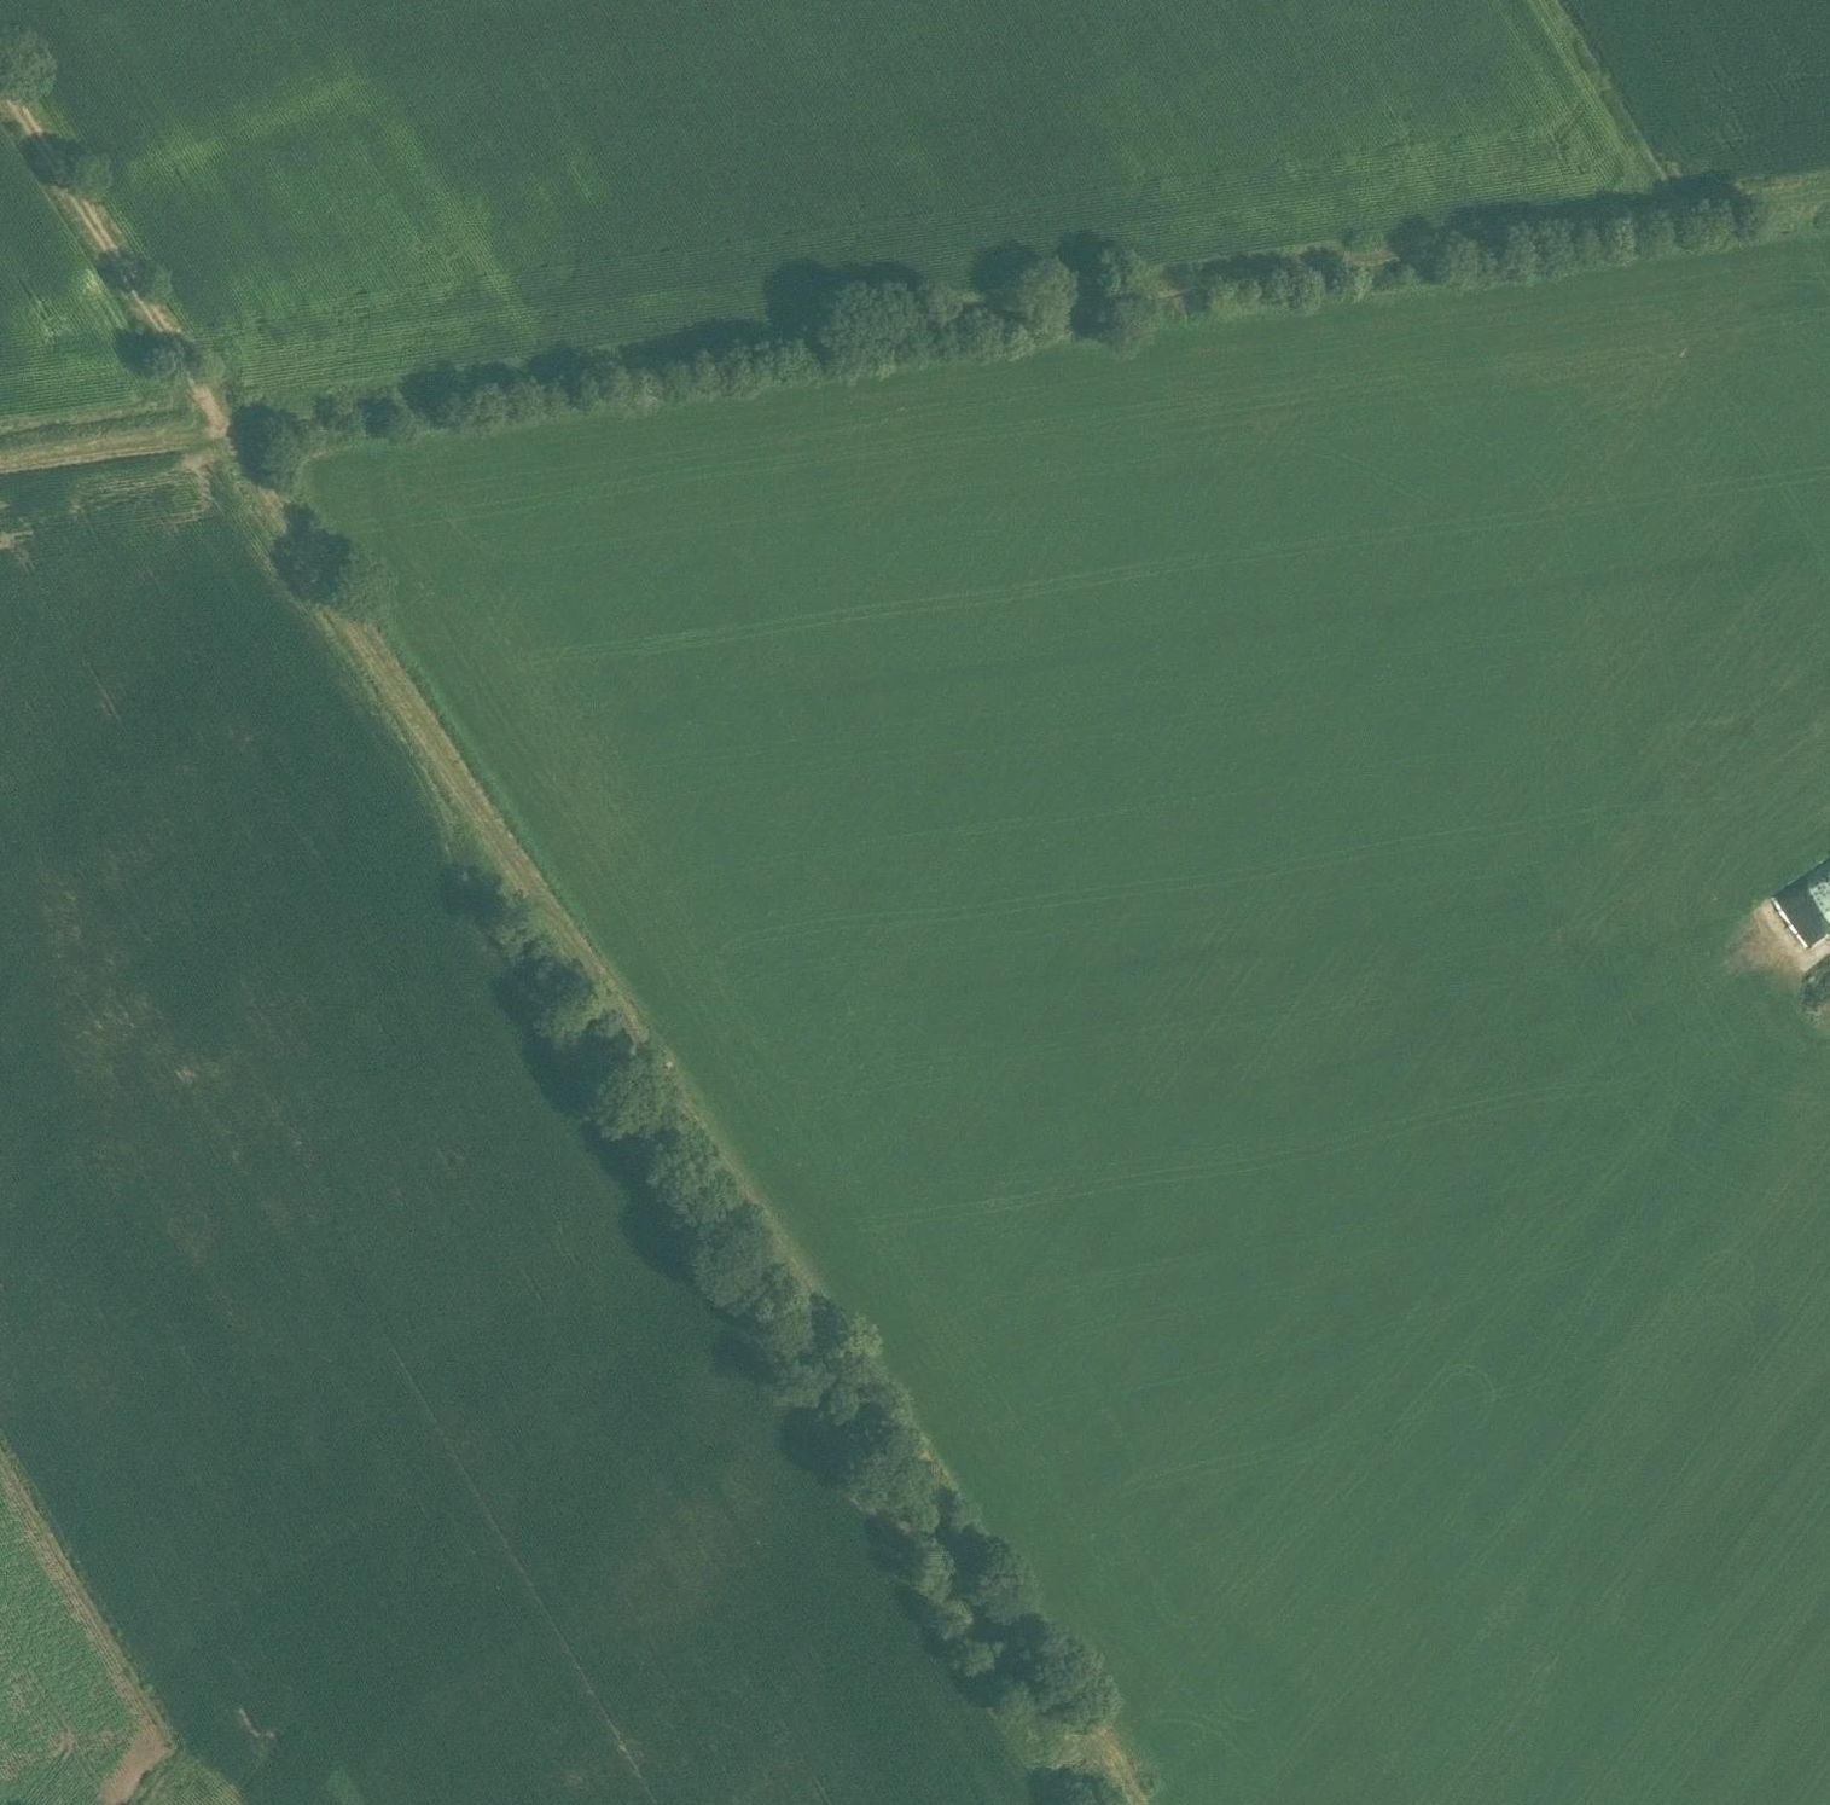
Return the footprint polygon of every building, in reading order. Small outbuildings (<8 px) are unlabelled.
[(1829,924),(1829,877),(1829,876),(1782,900),(1801,938),(1829,924)]
